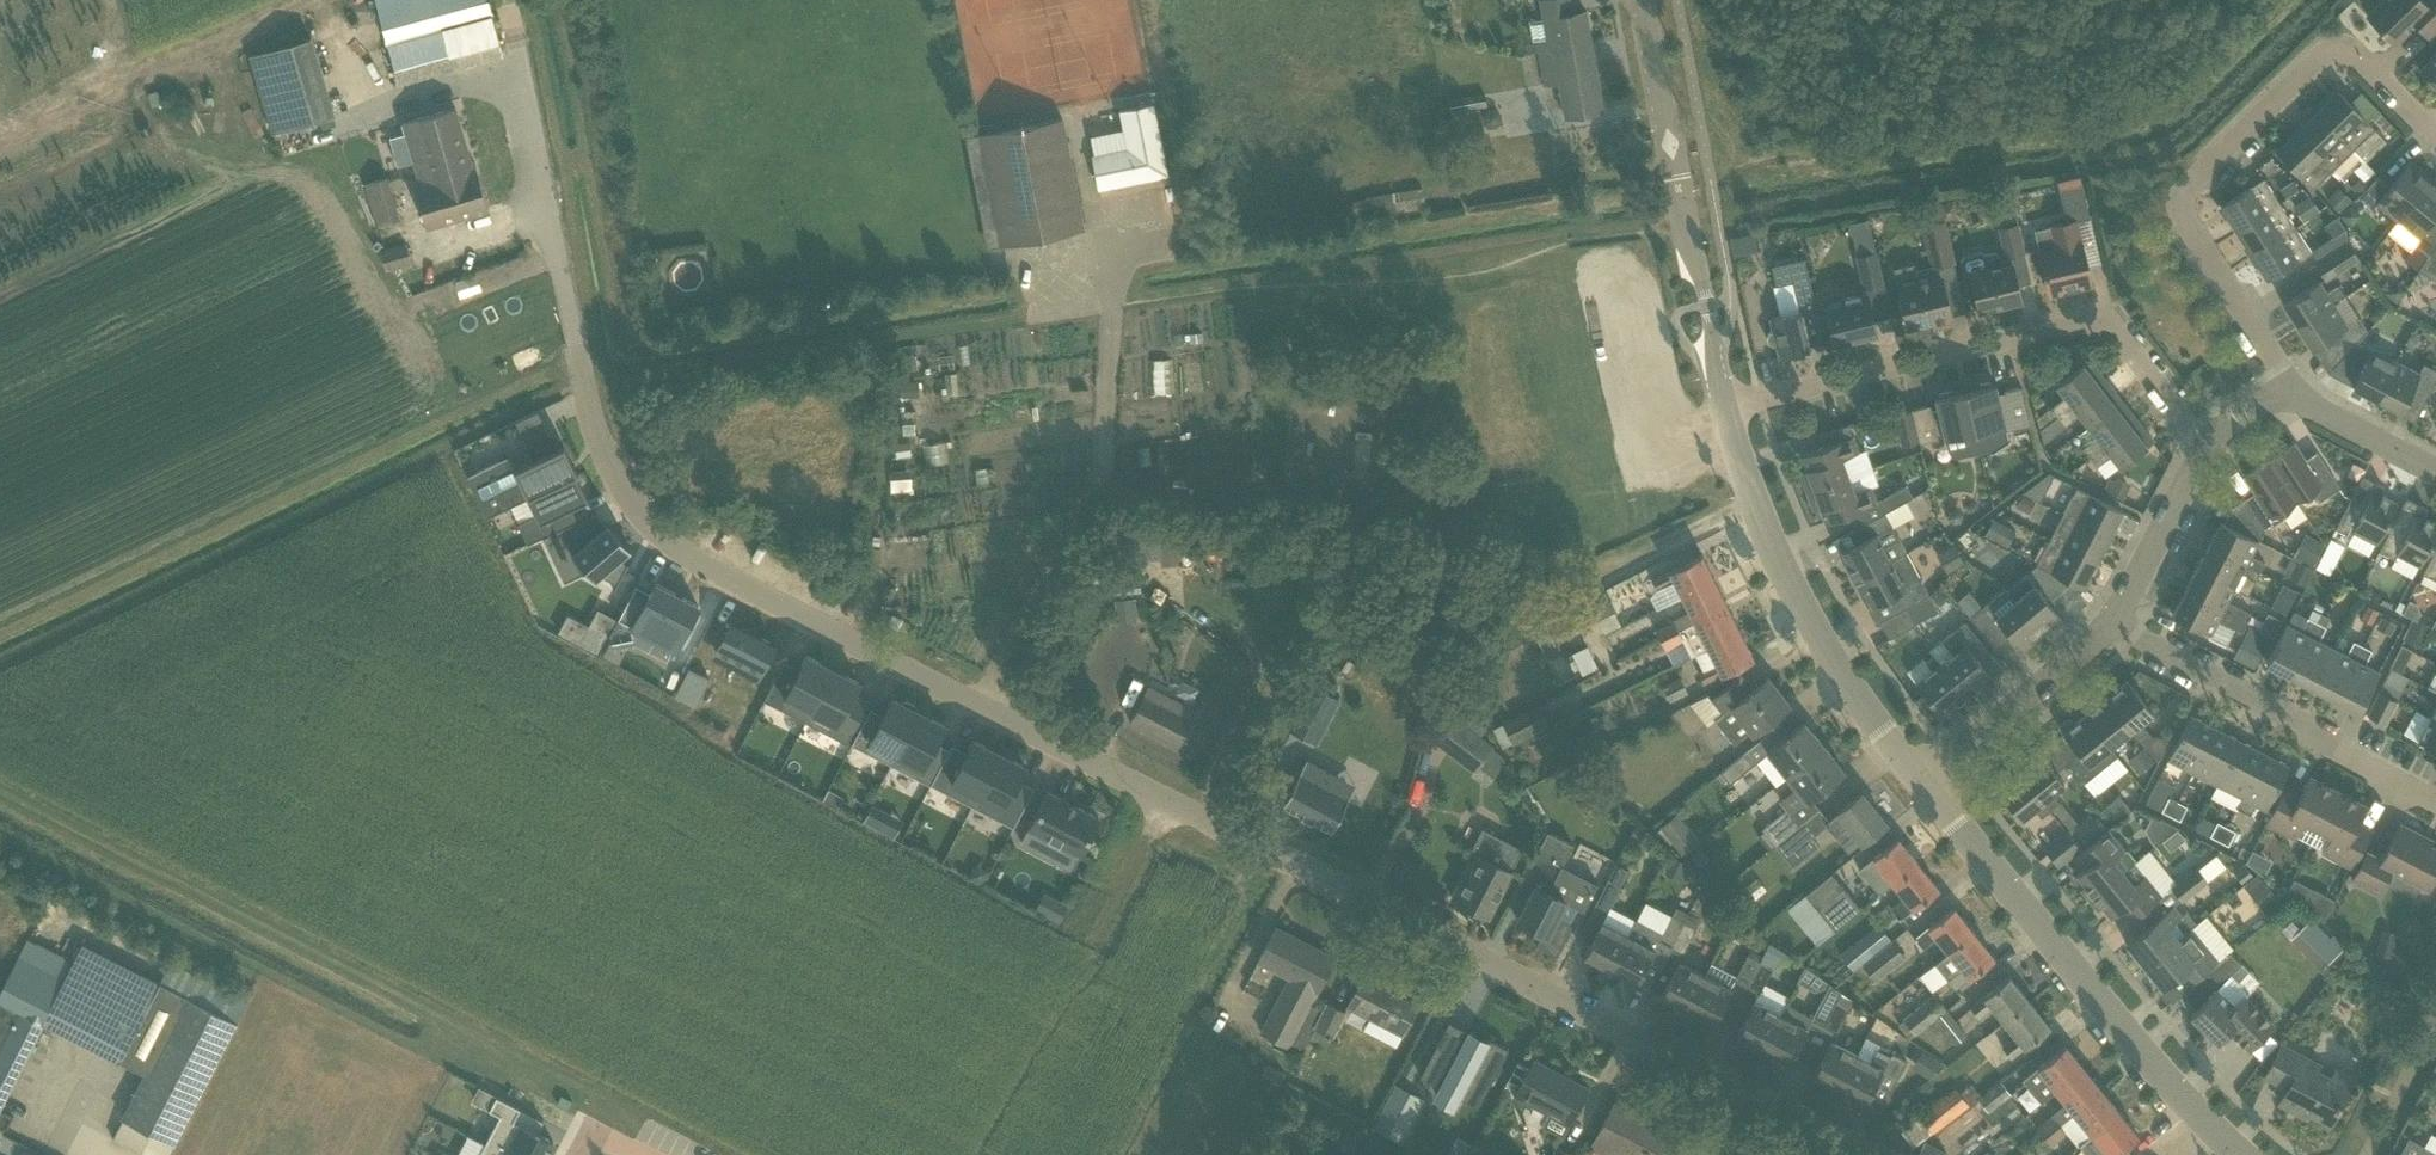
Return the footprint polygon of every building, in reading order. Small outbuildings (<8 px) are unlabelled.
[(399,86),(504,57),(488,0),(376,0),(399,86)] [(1546,39),(1534,41),(1537,55),(1592,46),(1585,10),(1571,13),(1569,0),(1539,0),(1546,39)] [(2428,35),(2435,28),(2435,0),(2382,0),(2367,15),(2394,42),(2415,21),(2428,35)] [(313,36),(248,55),(271,133),(335,114),(313,36)] [(1603,110),(1592,46),(1537,55),(1542,85),(1558,83),(1564,117),(1603,110)] [(2420,70),(2435,85),(2435,52),(2420,70)] [(2339,91),(2318,112),(2354,149),(2363,159),(2364,161),(2385,141),(2365,119),(2349,102),(2339,91)] [(1484,93),(1447,100),(1454,137),(1483,131),(1480,108),(1487,107),(1484,93)] [(1167,175),(1162,151),(1152,103),(1118,109),(1126,149),(1092,156),(1099,188),(1167,175)] [(471,162),(455,107),(402,123),(405,133),(388,138),(397,168),(413,163),(417,178),(471,162)] [(2318,112),(2297,132),(2333,169),(2334,169),(2343,178),(2363,159),(2354,149),(2318,112)] [(1063,118),(980,134),(1002,246),(1084,229),(1063,118)] [(2312,189),(2333,169),(2297,132),(2276,152),(2312,189)] [(475,161),(471,162),(417,178),(412,180),(426,226),(488,208),(475,161)] [(2376,202),(2398,219),(2399,220),(2432,180),(2410,161),(2391,185),(2380,176),(2370,185),(2359,196),(2359,197),(2372,207),(2376,202)] [(2059,181),(2062,190),(2059,191),(2067,223),(2051,227),(2056,248),(2039,252),(2049,293),(2091,283),(2081,243),(2080,243),(2076,223),(2090,219),(2082,186),(2080,176),(2059,181)] [(2350,186),(2359,196),(2370,185),(2361,176),(2350,186)] [(388,177),(364,185),(377,227),(401,220),(388,177)] [(2236,231),(2280,203),(2264,178),(2220,206),(2236,231)] [(2415,244),(2429,255),(2435,245),(2435,223),(2433,221),(2435,217),(2435,183),(2432,180),(2399,220),(2388,233),(2410,251),(2415,244)] [(2293,181),(2279,189),(2285,198),(2299,190),(2293,181)] [(2351,200),(2339,187),(2326,199),(2338,212),(2351,200)] [(1346,202),(1349,221),(1426,209),(1422,188),(1366,197),(1366,199),(1346,202)] [(2008,194),(1995,196),(1999,219),(2012,217),(2008,194)] [(2303,221),(2319,211),(2308,195),(2292,205),(2303,221)] [(2236,231),(2252,256),(2296,227),(2280,203),(2236,231)] [(2351,204),(2340,216),(2351,226),(2362,214),(2351,204)] [(2332,237),(2322,244),(2328,255),(2347,243),(2346,230),(2336,217),(2324,225),(2332,237)] [(1933,266),(1953,262),(1944,220),(1923,225),(1933,266)] [(1979,310),(2021,300),(2012,263),(2008,264),(2007,259),(2024,255),(2016,224),(1999,228),(2006,258),(2001,259),(2000,254),(1995,252),(1985,254),(1982,252),(1963,256),(1962,260),(1964,274),(1970,273),(1979,310)] [(2268,280),(2312,252),(2311,250),(2296,227),(2252,256),(2268,280)] [(2328,255),(2318,261),(2315,263),(2325,279),(2359,258),(2349,242),(2347,243),(2328,255)] [(380,252),(385,270),(412,262),(407,244),(380,252)] [(2429,255),(2418,272),(2434,280),(2435,276),(2435,245),(2429,255)] [(1874,251),(1855,256),(1863,289),(1882,285),(1874,254),(1874,251)] [(1809,345),(1824,342),(1803,259),(1771,266),(1776,286),(1791,282),(1798,311),(1770,318),(1773,330),(1769,332),(1767,335),(1767,339),(1769,343),(1773,345),(1777,345),(1780,357),(1810,350),(1809,345)] [(1907,327),(1951,317),(1941,278),(1918,283),(1915,273),(1895,278),(1907,327)] [(467,277),(455,281),(460,297),(472,293),(467,277)] [(2319,281),(2283,304),(2297,325),(2344,295),(2338,285),(2327,292),(2319,281)] [(2405,291),(2400,286),(2389,287),(2384,294),(2396,303),(2405,291)] [(1826,308),(1835,344),(1877,334),(1867,293),(1840,300),(1842,305),(1826,308)] [(2314,347),(2318,345),(2332,366),(2367,330),(2344,295),(2297,325),(2312,349),(2312,348),(2313,350),(2315,349),(2314,347)] [(2377,399),(2397,360),(2373,348),(2360,338),(2367,330),(2332,366),(2333,367),(2356,380),(2354,385),(2353,384),(2352,385),(2353,386),(2377,399)] [(2065,396),(2051,407),(2057,417),(2105,379),(2089,358),(2056,384),(2065,396)] [(1151,360),(1152,391),(1179,390),(1177,359),(1151,360)] [(2435,381),(2435,380),(2435,370),(2424,363),(2419,372),(2397,360),(2377,399),(2401,411),(2409,395),(2424,402),(2435,381)] [(2121,400),(2105,379),(2057,417),(2065,426),(2079,415),(2088,426),(2121,400)] [(2013,429),(2004,394),(1998,395),(1995,383),(1991,384),(1991,382),(1979,385),(1980,387),(1966,391),(1965,387),(1964,387),(1965,391),(1980,454),(1992,451),(1993,452),(2009,442),(2006,431),(2013,429)] [(2031,425),(2022,386),(2004,390),(2004,394),(2013,429),(2031,425)] [(1939,396),(1935,397),(1945,440),(1963,435),(1968,456),(1980,454),(1965,391),(1951,394),(1950,392),(1939,394),(1939,396)] [(2137,420),(2121,400),(2088,426),(2097,437),(2083,448),(2088,456),(2090,458),(2137,420)] [(1920,442),(1938,438),(1930,405),(1912,409),(1919,439),(1920,442)] [(1899,437),(1901,444),(1919,439),(1912,409),(1893,414),(1899,437)] [(487,485),(563,449),(550,420),(541,424),(535,412),(513,422),(519,435),(500,444),(504,454),(478,466),(487,485)] [(2065,426),(2057,417),(2051,422),(2058,431),(2065,426)] [(2154,441),(2137,420),(2090,458),(2097,467),(2111,455),(2121,467),(2154,441)] [(1800,471),(1807,491),(1849,476),(1843,458),(1857,453),(1852,436),(1801,454),(1806,469),(1800,471)] [(2294,444),(2269,460),(2296,501),(2313,490),(2320,501),(2340,487),(2316,452),(2315,453),(2319,458),(2308,465),(2294,444)] [(563,449),(487,485),(514,473),(522,490),(504,498),(514,519),(562,496),(556,483),(574,474),(562,450),(563,449)] [(2296,501),(2269,460),(2245,476),(2259,497),(2248,504),(2245,499),(2243,500),(2264,531),(2285,517),(2281,511),(2296,501)] [(2040,501),(2053,475),(2049,472),(2023,493),(2040,501)] [(1875,502),(1870,488),(1855,493),(1849,476),(1807,491),(1813,510),(1820,507),(1825,522),(1876,504),(1880,516),(1885,512),(1913,497),(1906,486),(1875,502)] [(2376,543),(2397,503),(2382,495),(2384,486),(2362,476),(2335,528),(2351,536),(2354,531),(2376,543)] [(2109,493),(2123,500),(2129,487),(2116,480),(2109,493)] [(2109,537),(2123,511),(2076,488),(2064,513),(2109,537)] [(2035,501),(2022,495),(2016,507),(2029,513),(2035,501)] [(2435,535),(2435,523),(2425,518),(2427,509),(2406,498),(2379,551),(2395,559),(2398,554),(2420,566),(2435,535)] [(1844,562),(1854,581),(1907,553),(1900,539),(1885,512),(1880,516),(1849,531),(1856,544),(1843,551),(1847,560),(1844,562)] [(2096,563),(2109,537),(2064,513),(2050,539),(2096,563)] [(2016,531),(1994,519),(1986,536),(2007,548),(2016,531)] [(627,564),(627,565),(621,557),(631,549),(613,528),(608,522),(595,533),(573,543),(566,527),(578,521),(578,520),(543,536),(556,563),(573,555),(595,580),(600,575),(616,584),(612,590),(614,591),(629,564),(628,564),(627,564)] [(2208,545),(2260,572),(2265,562),(2251,555),(2258,540),(2221,521),(2208,545)] [(1154,526),(1136,527),(1115,528),(1117,562),(1155,560),(1154,536),(1154,526)] [(2324,545),(2307,536),(2296,559),(2313,568),(2324,545)] [(2050,539),(2038,563),(2036,565),(2071,583),(2083,589),(2096,563),(2050,539)] [(1950,560),(1942,564),(1947,573),(1965,563),(1955,545),(1945,551),(1950,560)] [(2248,594),(2255,580),(2260,572),(2208,545),(2196,568),(2234,587),(2248,594)] [(2422,573),(2435,580),(2435,547),(2422,573)] [(1894,613),(1906,607),(1929,595),(1907,553),(1854,581),(1864,599),(1868,598),(1873,606),(1886,599),(1894,613)] [(1681,596),(1714,580),(1701,554),(1650,580),(1656,590),(1673,581),(1681,596)] [(2329,576),(2336,562),(2322,555),(2315,569),(2329,576)] [(2298,560),(2297,562),(2290,577),(2289,578),(2306,587),(2314,568),(2298,560)] [(1139,564),(1090,568),(1093,596),(1141,592),(1139,564)] [(2006,589),(2004,590),(2014,602),(2042,634),(2062,617),(2049,602),(2071,583),(2036,565),(2024,575),(2006,589)] [(2196,568),(2184,591),(2246,623),(2251,613),(2241,608),(2227,601),(2234,587),(2196,568)] [(1714,580),(1681,596),(1694,622),(1727,606),(1714,580)] [(2274,594),(2288,601),(2294,589),(2280,582),(2274,594)] [(697,608),(654,586),(649,596),(634,588),(617,621),(674,651),(697,608)] [(1970,616),(1982,607),(1968,591),(1957,601),(1970,616)] [(2242,631),(2246,623),(2184,591),(2172,615),(2210,634),(2216,622),(2233,631),(2235,628),(2242,631)] [(1598,620),(1614,612),(1604,592),(1589,600),(1598,620)] [(1906,607),(1916,623),(1930,616),(1939,611),(1930,594),(1929,595),(1906,607)] [(1114,601),(1115,612),(1137,610),(1135,599),(1114,601)] [(2381,603),(2390,608),(2392,604),(2383,599),(2381,603)] [(2042,634),(2014,602),(1996,618),(1985,604),(1982,607),(1970,616),(1969,617),(1995,649),(2011,635),(2023,650),(2042,634)] [(2402,614),(2405,608),(2398,604),(2394,610),(2402,614)] [(1680,630),(1661,639),(1673,664),(1690,655),(1691,656),(1708,649),(1708,648),(1740,632),(1727,606),(1694,622),(1680,630)] [(2366,606),(2359,620),(2371,625),(2377,611),(2366,606)] [(1890,638),(1916,623),(1906,607),(1894,613),(1880,621),(1890,638)] [(598,608),(589,625),(608,635),(617,618),(598,608)] [(2289,674),(2312,687),(2332,648),(2319,641),(2331,618),(2321,613),(2316,622),(2289,674)] [(1533,635),(1543,650),(1554,645),(1551,637),(1557,634),(1553,625),(1556,624),(1552,616),(1530,627),(1533,635)] [(2259,629),(2273,637),(2281,621),(2274,617),(2265,619),(2259,629)] [(2395,624),(2381,617),(2376,627),(2390,634),(2395,624)] [(2413,617),(2405,637),(2423,645),(2431,625),(2413,617)] [(1674,618),(1655,628),(1661,639),(1680,630),(1674,619),(1674,618)] [(2316,622),(2308,618),(2301,631),(2286,624),(2266,663),(2289,674),(2316,622)] [(1933,655),(1966,696),(1983,682),(1981,679),(1989,673),(1979,661),(1990,652),(1964,621),(1929,649),(1933,655)] [(774,644),(730,622),(715,652),(759,674),(774,644)] [(2252,667),(2264,645),(2268,638),(2252,630),(2237,660),(2252,667)] [(1703,684),(1753,658),(1740,632),(1708,648),(1708,649),(1715,664),(1698,673),(1703,684)] [(2312,687),(2336,699),(2363,646),(2353,641),(2346,655),(2332,648),(2312,687)] [(2390,667),(2391,667),(2401,673),(2412,649),(2401,644),(2390,667)] [(1598,668),(1587,645),(1573,652),(1583,675),(1598,668)] [(2372,651),(2363,646),(2336,699),(2359,711),(2379,672),(2365,664),(2372,651)] [(806,721),(833,668),(807,655),(779,708),(806,721)] [(1906,671),(1916,683),(1940,713),(1947,706),(1950,709),(1966,696),(1933,655),(1925,661),(1923,658),(1906,671)] [(710,677),(689,666),(675,693),(696,704),(710,677)] [(2397,702),(2410,677),(2401,673),(2391,667),(2378,692),(2397,702)] [(833,668),(806,721),(832,735),(860,682),(833,668)] [(2427,687),(2435,692),(2435,670),(2427,687)] [(1752,733),(1789,703),(1768,676),(1749,691),(1738,678),(1712,699),(1722,713),(1715,719),(1733,744),(1750,731),(1752,733)] [(1671,702),(1687,693),(1680,679),(1663,688),(1671,702)] [(2100,690),(2099,690),(2138,739),(2139,738),(2157,760),(2167,741),(2163,737),(2151,736),(2147,732),(2140,722),(2153,712),(2127,680),(2116,689),(2111,683),(2101,692),(2100,690)] [(1130,721),(1178,746),(1197,710),(1164,693),(1149,685),(1130,721)] [(1313,685),(1301,707),(1328,721),(1340,699),(1313,685)] [(2095,707),(2084,715),(2116,755),(2117,755),(2110,747),(2122,737),(2129,746),(2138,739),(2099,690),(2100,693),(2090,701),(2095,707)] [(2378,692),(2367,714),(2386,724),(2397,702),(2378,692)] [(891,764),(919,711),(916,710),(916,705),(906,700),(903,703),(892,697),(865,750),(891,764)] [(1537,704),(1502,721),(1512,743),(1548,726),(1537,704)] [(919,711),(891,764),(918,778),(945,725),(919,711)] [(2158,725),(2172,732),(2180,717),(2168,711),(2158,725)] [(1485,728),(1465,713),(1439,746),(1476,774),(1496,747),(1480,735),(1485,728)] [(2105,765),(2116,755),(2084,715),(2074,724),(2069,718),(2058,727),(2077,751),(2065,761),(2066,763),(2067,762),(2084,782),(2095,773),(2105,765)] [(2193,772),(2215,728),(2190,716),(2168,759),(2193,772)] [(2430,719),(2418,741),(2435,750),(2435,722),(2430,719)] [(1787,775),(1824,746),(1804,722),(1786,737),(1777,726),(1743,752),(1719,772),(1720,772),(1729,783),(1730,784),(1753,765),(1757,762),(1776,784),(1787,775)] [(2217,784),(2240,741),(2215,728),(2193,772),(2217,784)] [(946,792),(972,805),(1000,752),(973,739),(946,792)] [(2263,753),(2240,741),(2217,784),(2241,797),(2263,753)] [(1764,832),(1775,845),(1799,825),(1819,809),(1809,797),(1843,770),(1824,746),(1787,775),(1796,787),(1778,801),(1785,810),(1762,829),(1764,832)] [(2139,773),(2154,761),(2144,748),(2128,760),(2139,773)] [(1026,766),(1000,752),(972,805),(999,819),(1026,766)] [(2011,761),(2050,810),(2059,803),(2052,794),(2064,784),(2055,773),(2066,763),(2065,761),(2053,771),(2039,753),(2028,761),(2024,755),(2013,763),(2011,761)] [(2263,753),(2241,797),(2236,807),(2250,814),(2255,804),(2267,810),(2289,766),(2263,753)] [(1591,782),(1607,787),(1615,765),(1598,760),(1591,782)] [(2050,810),(2011,761),(2010,762),(2012,764),(2002,772),(2007,778),(1996,787),(2021,818),(2033,808),(2041,817),(2050,810)] [(1329,794),(1336,782),(1318,772),(1312,785),(1297,778),(1280,810),(1299,820),(1299,821),(1300,822),(1301,821),(1309,825),(1308,826),(1310,827),(1310,826),(1330,836),(1346,803),(1329,794)] [(2309,843),(2337,791),(2309,777),(2300,795),(2284,787),(2266,823),(2295,838),(2296,836),(2309,843)] [(2355,823),(2364,805),(2337,791),(2309,843),(2323,850),(2322,852),(2352,867),(2370,831),(2355,823)] [(1099,819),(1048,793),(1021,844),(1039,853),(1046,839),(1079,856),(1099,819)] [(1861,842),(1886,822),(1862,793),(1837,812),(1838,814),(1825,823),(1835,836),(1835,835),(1848,851),(1860,841),(1861,842)] [(2161,811),(2170,815),(2177,801),(2169,797),(2161,811)] [(2122,800),(2108,811),(2116,822),(2131,810),(2122,800)] [(2186,806),(2177,801),(2170,815),(2179,820),(2186,806)] [(878,828),(886,811),(872,804),(864,821),(878,828)] [(1660,827),(1661,828),(1670,840),(1686,827),(1676,814),(1660,827)] [(2081,849),(2104,831),(2103,829),(2106,827),(2097,816),(2093,818),(2090,815),(2067,832),(2081,849)] [(2218,840),(2225,826),(2217,822),(2209,836),(2218,840)] [(2435,872),(2435,849),(2421,841),(2423,835),(2400,824),(2381,860),(2366,852),(2352,880),(2379,895),(2392,870),(2428,888),(2435,872)] [(1818,846),(1799,825),(1775,845),(1792,867),(1818,846)] [(2225,826),(2218,840),(2227,845),(2234,831),(2225,826)] [(2089,898),(2134,861),(2134,858),(2128,850),(2124,850),(2108,829),(2073,857),(2083,869),(2076,874),(2085,885),(2080,888),(2089,898)] [(2185,839),(2177,829),(2162,841),(2170,851),(2185,839)] [(1487,916),(1492,907),(1512,868),(1513,868),(1522,850),(1483,830),(1471,853),(1480,858),(1471,875),(1466,872),(1452,898),(1487,916)] [(1573,843),(1547,830),(1522,880),(1535,886),(1517,920),(1542,933),(1536,945),(1556,955),(1572,924),(1557,917),(1565,900),(1549,892),(1562,866),(1561,866),(1573,843)] [(1775,845),(1764,832),(1758,837),(1768,850),(1775,845)] [(2067,832),(2044,849),(2057,866),(2081,849),(2067,832)] [(1918,863),(1897,837),(1858,869),(1879,894),(1892,883),(1918,863)] [(2149,846),(2134,857),(2160,891),(2174,880),(2149,846)] [(2252,847),(2244,861),(2264,871),(2271,857),(2252,847)] [(1711,860),(1702,849),(1691,858),(1700,869),(1711,860)] [(2205,877),(2225,864),(2216,851),(2196,865),(2205,877)] [(1679,881),(1687,864),(1672,857),(1664,873),(1679,881)] [(2162,895),(2144,874),(2134,863),(2134,861),(2089,898),(2098,910),(2102,906),(2111,917),(2118,911),(2128,923),(2162,895)] [(1899,919),(1938,888),(1918,863),(1892,883),(1904,898),(1891,909),(1899,919)] [(1615,864),(1607,881),(1594,906),(1607,912),(1608,912),(1611,906),(1620,888),(1628,871),(1615,864)] [(2252,875),(2243,864),(2233,871),(2243,883),(2252,875)] [(2182,901),(2207,881),(2197,868),(2172,888),(2182,901)] [(1834,930),(1861,908),(1831,873),(1805,894),(1834,930)] [(2287,893),(2323,919),(2333,899),(2294,879),(2287,893)] [(2264,882),(2250,894),(2267,913),(2280,901),(2264,882)] [(1058,899),(1049,917),(1060,922),(1069,905),(1058,899)] [(2172,905),(2126,943),(2144,965),(2195,923),(2186,911),(2181,915),(2172,905)] [(1948,952),(1973,932),(1953,906),(1914,937),(1922,947),(1935,936),(1948,952)] [(166,1036),(219,1063),(239,1024),(188,998),(194,986),(44,910),(28,941),(0,996),(0,1109),(44,1023),(121,1062),(141,1023),(166,1036)] [(1662,932),(1637,919),(1628,936),(1605,981),(1614,985),(1620,973),(1637,982),(1649,960),(1661,966),(1671,946),(1684,921),(1671,915),(1662,932)] [(2327,936),(2317,925),(2310,919),(2298,931),(2304,938),(2329,962),(2344,946),(2331,932),(2327,936)] [(1697,928),(1684,921),(1671,946),(1684,953),(1697,928)] [(1605,981),(1628,936),(1602,922),(1584,955),(1602,964),(1595,976),(1605,981)] [(2144,965),(2162,987),(2179,974),(2188,985),(2218,960),(2191,927),(2196,923),(2195,923),(2144,965)] [(1892,940),(1879,924),(1840,954),(1854,971),(1862,964),(1892,940)] [(1315,1027),(1323,1010),(1310,1004),(1296,997),(1302,985),(1317,993),(1335,958),(1276,927),(1259,963),(1291,980),(1285,991),(1283,990),(1261,1033),(1288,1047),(1289,1045),(1304,1052),(1315,1027)] [(1994,957),(1973,932),(1948,952),(1935,963),(1955,988),(1994,957)] [(2392,957),(2396,943),(2380,939),(2376,953),(2392,957)] [(1892,940),(1862,964),(1874,980),(1904,956),(1892,940)] [(2274,1024),(2245,996),(2248,992),(2231,974),(2241,963),(2230,952),(2209,974),(2220,984),(2190,1015),(2217,1042),(2230,1029),(2250,1048),(2274,1024)] [(1735,980),(1747,986),(1760,962),(1747,955),(1735,980)] [(532,961),(518,957),(515,969),(529,973),(532,961)] [(1672,1016),(1681,1020),(1705,974),(1679,960),(1662,994),(1679,1003),(1672,1016)] [(1773,968),(1760,962),(1747,986),(1760,993),(1773,968)] [(1403,1033),(1417,1005),(1393,993),(1395,989),(1365,973),(1348,1005),(1370,1016),(1363,1029),(1395,1045),(1402,1032),(1403,1033)] [(1696,1013),(1713,1022),(1732,988),(1705,974),(1681,1020),(1690,1025),(1696,1013)] [(2004,1021),(2029,1001),(2009,975),(1971,1007),(1978,1016),(1991,1006),(2004,1021)] [(1811,1020),(1823,1026),(1837,1001),(1842,991),(1829,983),(1823,995),(1812,1017),(1787,1003),(1757,1060),(1766,1065),(1772,1053),(1789,1062),(1807,1027),(1811,1020)] [(1946,1010),(1934,995),(1897,1024),(1912,1041),(1916,1035),(1929,1024),(1946,1010)] [(1748,1055),(1757,1060),(1787,1003),(1786,1003),(1780,1013),(1755,1000),(1737,1035),(1754,1044),(1748,1055)] [(1835,1032),(1849,1007),(1837,1001),(1823,1026),(1835,1032)] [(2050,1026),(2029,1001),(2004,1021),(2016,1036),(2003,1047),(2011,1056),(2024,1045),(2025,1046),(2050,1026)] [(1323,1010),(1315,1027),(1333,1036),(1346,1012),(1327,1002),(1323,1010)] [(502,1017),(517,1021),(520,1009),(506,1005),(502,1017)] [(1946,1010),(1929,1024),(1937,1034),(1942,1030),(1954,1044),(1965,1035),(1946,1010)] [(1177,1015),(1171,1025),(1184,1032),(1190,1022),(1177,1015)] [(517,1021),(502,1017),(499,1028),(514,1032),(517,1021)] [(741,1021),(740,1033),(755,1035),(756,1023),(741,1021)] [(1508,1049),(1484,1037),(1481,1043),(1473,1039),(1475,1034),(1469,1030),(1468,1031),(1449,1021),(1420,1076),(1438,1086),(1435,1093),(1457,1105),(1460,1098),(1477,1107),(1508,1049)] [(1184,1032),(1171,1025),(1166,1036),(1179,1043),(1184,1032)] [(755,1035),(740,1033),(738,1045),(753,1046),(755,1035)] [(123,1120),(153,1135),(176,1147),(219,1063),(166,1036),(147,1074),(123,1120)] [(1834,1100),(1858,1054),(1831,1040),(1813,1074),(1830,1084),(1824,1095),(1834,1100)] [(2056,1088),(2083,1067),(2065,1044),(2023,1079),(2031,1088),(2041,1101),(2056,1088)] [(2330,1122),(2348,1087),(2317,1070),(2319,1065),(2281,1045),(2265,1075),(2287,1087),(2279,1102),(2295,1111),(2298,1106),(2330,1122)] [(1891,1052),(1890,1055),(1877,1049),(1871,1061),(1858,1054),(1834,1100),(1842,1105),(1848,1093),(1866,1102),(1884,1068),(1898,1076),(1907,1060),(1891,1052)] [(1940,1063),(1930,1055),(1918,1071),(1928,1079),(1940,1063)] [(1562,1136),(1587,1088),(1534,1059),(1530,1067),(1523,1079),(1515,1094),(1548,1112),(1541,1124),(1562,1136)] [(1147,1071),(1160,1078),(1166,1068),(1153,1061),(1147,1071)] [(2083,1067),(2056,1088),(2067,1101),(2051,1114),(2036,1127),(2044,1137),(2060,1124),(2075,1111),(2101,1089),(2089,1074),(2083,1067)] [(1160,1078),(1147,1071),(1142,1082),(1155,1089),(1160,1078)] [(735,1073),(734,1085),(749,1086),(750,1075),(735,1073)] [(1988,1111),(2010,1093),(2001,1081),(1978,1099),(1988,1111)] [(1959,1093),(1957,1089),(1919,1116),(1931,1132),(1950,1118),(1980,1095),(1971,1083),(1959,1093)] [(1381,1113),(1409,1127),(1424,1098),(1396,1084),(1381,1113)] [(747,1098),(749,1086),(734,1085),(732,1096),(747,1098)] [(2093,1133),(2119,1112),(2101,1089),(2075,1111),(2093,1133)] [(507,1154),(549,1154),(555,1143),(516,1122),(522,1109),(498,1097),(491,1111),(502,1116),(487,1145),(507,1154)] [(1615,1102),(1590,1148),(1602,1154),(1622,1154),(1623,1154),(1624,1154),(1658,1154),(1667,1137),(1630,1118),(1633,1112),(1615,1102)] [(24,1108),(11,1134),(52,1154),(53,1154),(66,1129),(24,1108)] [(2138,1135),(2119,1112),(2093,1133),(2105,1148),(2097,1154),(2113,1154),(2138,1135)] [(2066,1133),(2060,1124),(2044,1137),(2051,1146),(2066,1133)] [(729,1125),(728,1136),(742,1138),(744,1126),(729,1125)] [(1111,1139),(1125,1146),(1130,1136),(1117,1129),(1111,1139)] [(741,1150),(742,1138),(728,1136),(726,1148),(741,1150)] [(1450,1149),(1462,1154),(1464,1154),(1470,1143),(1457,1136),(1450,1149)] [(1125,1146),(1111,1139),(1106,1150),(1116,1154),(1120,1154),(1125,1146)] [(642,1140),(638,1154),(686,1154),(687,1152),(642,1140)] [(1915,1154),(1944,1154),(1923,1142),(1915,1154)] [(1699,1147),(1697,1151),(1685,1144),(1679,1154),(1714,1154),(1699,1147)] [(487,1145),(481,1154),(507,1154),(487,1145)] [(1023,1146),(1020,1154),(1055,1154),(1023,1146)] [(1573,1154),(1556,1146),(1552,1154),(1573,1154)]
